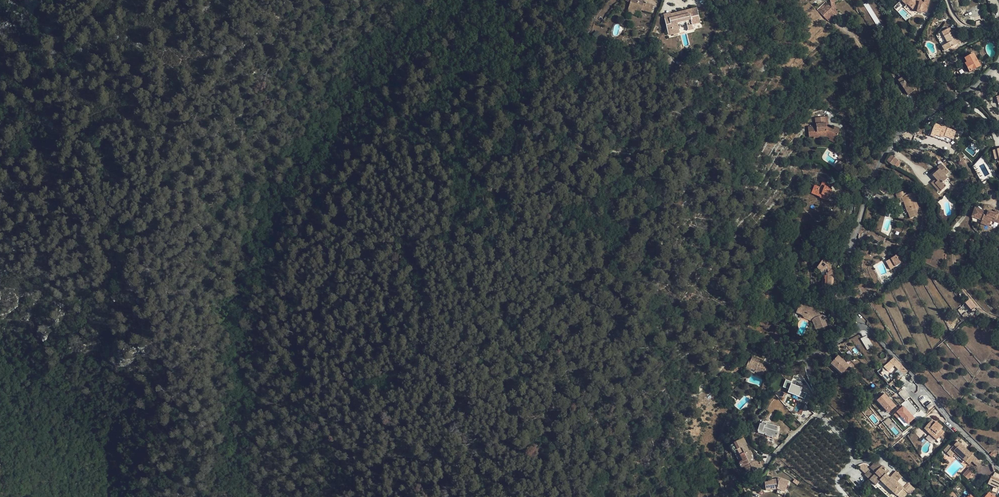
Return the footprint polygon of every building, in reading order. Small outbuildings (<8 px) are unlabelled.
[(630,4),(632,4),(630,9),(636,11),(641,12),(642,10),(644,10),(646,4),(643,4),(644,1),(641,0),(625,0),(630,3),(630,4)] [(900,2),(903,5),(904,5),(905,3),(909,7),(908,8),(911,11),(919,15),(920,13),(924,15),(929,4),(925,2),(923,6),(918,4),(915,0),(902,0),(900,2)] [(825,2),(817,10),(824,17),(832,9),(831,8),(825,2)] [(635,15),(636,11),(630,9),(632,4),(630,4),(627,13),(635,15)] [(663,14),(664,19),(671,17),(671,18),(675,17),(675,16),(675,15),(676,14),(679,14),(680,14),(681,15),(681,16),(689,14),(689,12),(697,10),(696,7),(671,14),(670,12),(663,14)] [(832,9),(824,17),(828,22),(837,14),(836,13),(832,9)] [(664,19),(667,29),(671,28),(672,32),(679,30),(678,25),(686,22),(687,26),(692,25),(691,22),(699,20),(697,10),(689,12),(689,14),(681,16),(681,15),(680,14),(679,14),(676,14),(675,15),(675,16),(675,17),(671,18),(671,17),(664,19)] [(959,39),(958,40),(956,41),(955,39),(950,28),(936,35),(939,41),(942,40),(943,42),(940,43),(945,51),(961,42),(959,39)] [(973,53),(964,58),(967,63),(965,64),(969,72),(980,66),(973,53)] [(898,80),(908,95),(917,89),(912,81),(909,82),(907,77),(906,78),(900,69),(896,71),(900,79),(898,80)] [(809,137),(813,136),(817,136),(817,137),(826,137),(827,137),(827,135),(836,139),(839,132),(838,132),(839,129),(834,127),(833,130),(828,128),(826,127),(825,117),(815,118),(816,126),(808,127),(809,137)] [(956,132),(948,129),(944,127),(935,124),(933,128),(931,127),(928,135),(951,143),(952,144),(952,143),(953,143),(954,142),(956,136),(954,136),(956,132)] [(979,146),(984,151),(988,147),(982,143),(979,146)] [(897,168),(901,162),(891,154),(887,160),(897,168)] [(935,184),(942,191),(947,187),(943,183),(948,178),(945,175),(949,172),(942,164),(937,167),(939,170),(933,176),(936,179),(938,181),(935,184)] [(940,193),(942,191),(935,184),(938,181),(936,179),(931,183),(940,193)] [(832,189),(830,188),(827,187),(829,184),(823,181),(820,187),(814,185),(811,193),(820,196),(819,197),(827,200),(832,189)] [(914,193),(908,195),(905,196),(904,193),(903,191),(896,194),(897,199),(900,198),(902,197),(904,202),(907,213),(908,212),(910,219),(922,214),(920,208),(919,208),(914,193)] [(990,225),(991,221),(992,218),(997,220),(998,214),(998,212),(995,210),(994,213),(988,211),(987,216),(984,215),(986,211),(975,207),(972,217),(982,220),(981,222),(990,225)] [(891,259),(896,267),(903,263),(898,255),(891,259)] [(890,270),(896,267),(891,259),(886,262),(890,270)] [(822,261),(813,273),(814,273),(817,274),(818,274),(821,273),(824,270),(825,270),(826,270),(827,270),(827,271),(828,274),(824,276),(822,276),(822,286),(832,287),(833,274),(833,273),(833,272),(832,271),(831,270),(831,269),(831,268),(831,267),(830,266),(830,265),(830,264),(829,263),(828,262),(828,261),(827,260),(826,260),(825,260),(824,260),(823,260),(822,260),(822,261)] [(965,303),(972,311),(976,307),(969,300),(965,303)] [(827,303),(820,301),(818,307),(825,309),(827,303)] [(796,313),(801,315),(801,313),(813,318),(818,329),(818,330),(827,326),(822,314),(823,312),(801,303),(799,308),(798,308),(796,313)] [(816,330),(818,329),(813,318),(801,313),(801,315),(803,318),(812,321),(816,330)] [(866,349),(873,346),(867,335),(861,338),(866,349)] [(849,366),(838,356),(831,364),(842,374),(849,366)] [(755,372),(757,372),(762,374),(763,375),(767,366),(759,363),(760,360),(752,357),(751,360),(749,359),(745,369),(754,373),(755,372)] [(891,365),(903,377),(907,374),(893,360),(886,366),(887,368),(891,365)] [(896,383),(901,379),(899,377),(888,386),(890,389),(893,386),(894,385),(896,383)] [(788,392),(799,396),(802,386),(785,380),(783,387),(789,389),(788,392)] [(905,400),(910,396),(903,388),(898,393),(905,400)] [(746,391),(743,389),(741,391),(739,390),(738,390),(734,394),(739,399),(742,396),(740,395),(742,392),(744,394),(746,391)] [(896,406),(885,394),(877,401),(889,413),(896,406)] [(909,425),(916,419),(904,407),(895,415),(899,419),(901,416),(909,425)] [(936,422),(935,423),(934,424),(931,421),(924,429),(928,432),(937,440),(941,436),(943,438),(947,434),(941,429),(943,427),(936,422)] [(773,435),(777,436),(778,432),(776,432),(778,428),(761,422),(758,430),(766,433),(766,435),(772,437),(773,435)] [(750,453),(751,452),(750,450),(749,450),(746,445),(747,445),(744,438),(738,440),(737,443),(734,442),(734,443),(730,445),(733,451),(734,451),(737,450),(743,460),(740,462),(739,464),(739,465),(739,466),(740,467),(741,467),(742,468),(744,467),(747,472),(751,469),(753,472),(762,467),(760,464),(758,465),(755,458),(753,459),(752,456),(750,453)] [(969,458),(972,461),(978,466),(981,463),(958,441),(952,448),(948,445),(944,450),(952,457),(956,453),(966,462),(969,458)] [(737,450),(734,451),(740,462),(743,460),(737,450)] [(893,475),(878,461),(871,467),(867,464),(864,464),(861,465),(858,466),(867,474),(865,475),(876,487),(881,482),(897,496),(898,496),(899,496),(906,496),(914,488),(908,483),(903,489),(897,483),(902,477),(896,471),(893,475)] [(970,468),(963,475),(968,479),(974,472),(970,468)] [(992,477),(987,491),(998,496),(998,493),(998,481),(992,477)] [(785,492),(789,482),(781,479),(780,478),(768,480),(768,482),(765,482),(766,490),(777,489),(778,489),(784,491),(785,492)]
